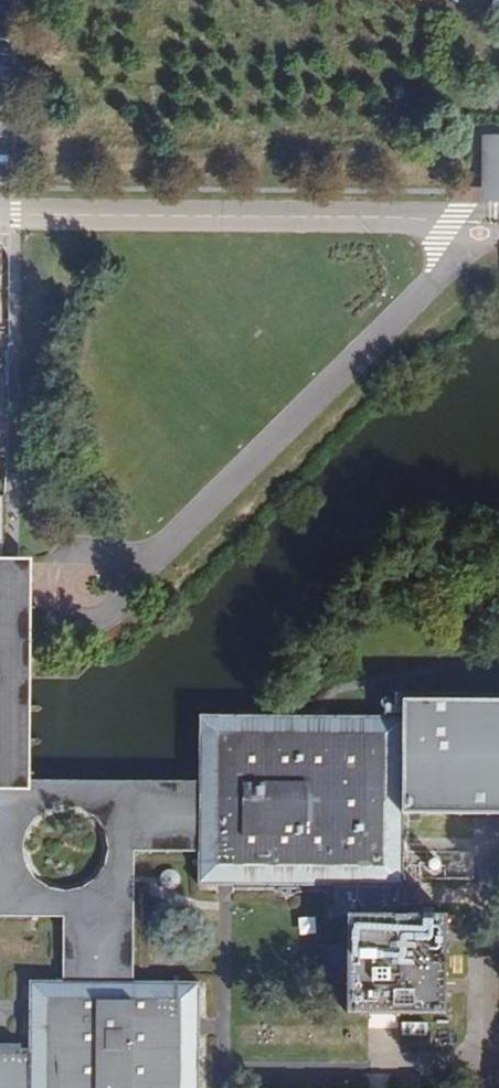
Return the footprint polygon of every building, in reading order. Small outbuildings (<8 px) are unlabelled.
[(489,150),(498,150),(498,125),(485,125),(484,138),(489,150)] [(494,188),(498,188),(498,161),(495,161),(490,167),(490,183),(494,188)] [(207,990),(142,990),(142,855),(206,855),(206,889),(375,889),(376,919),(354,919),(354,1019),(452,1019),(452,919),(401,919),(401,889),(408,889),(408,715),(206,715),(206,783),(38,783),(38,564),(12,564),(12,503),(0,503),(0,794),(5,794),(5,853),(0,853),(0,924),(71,924),(71,990),(36,991),(36,1087),(207,1087),(207,990)]
